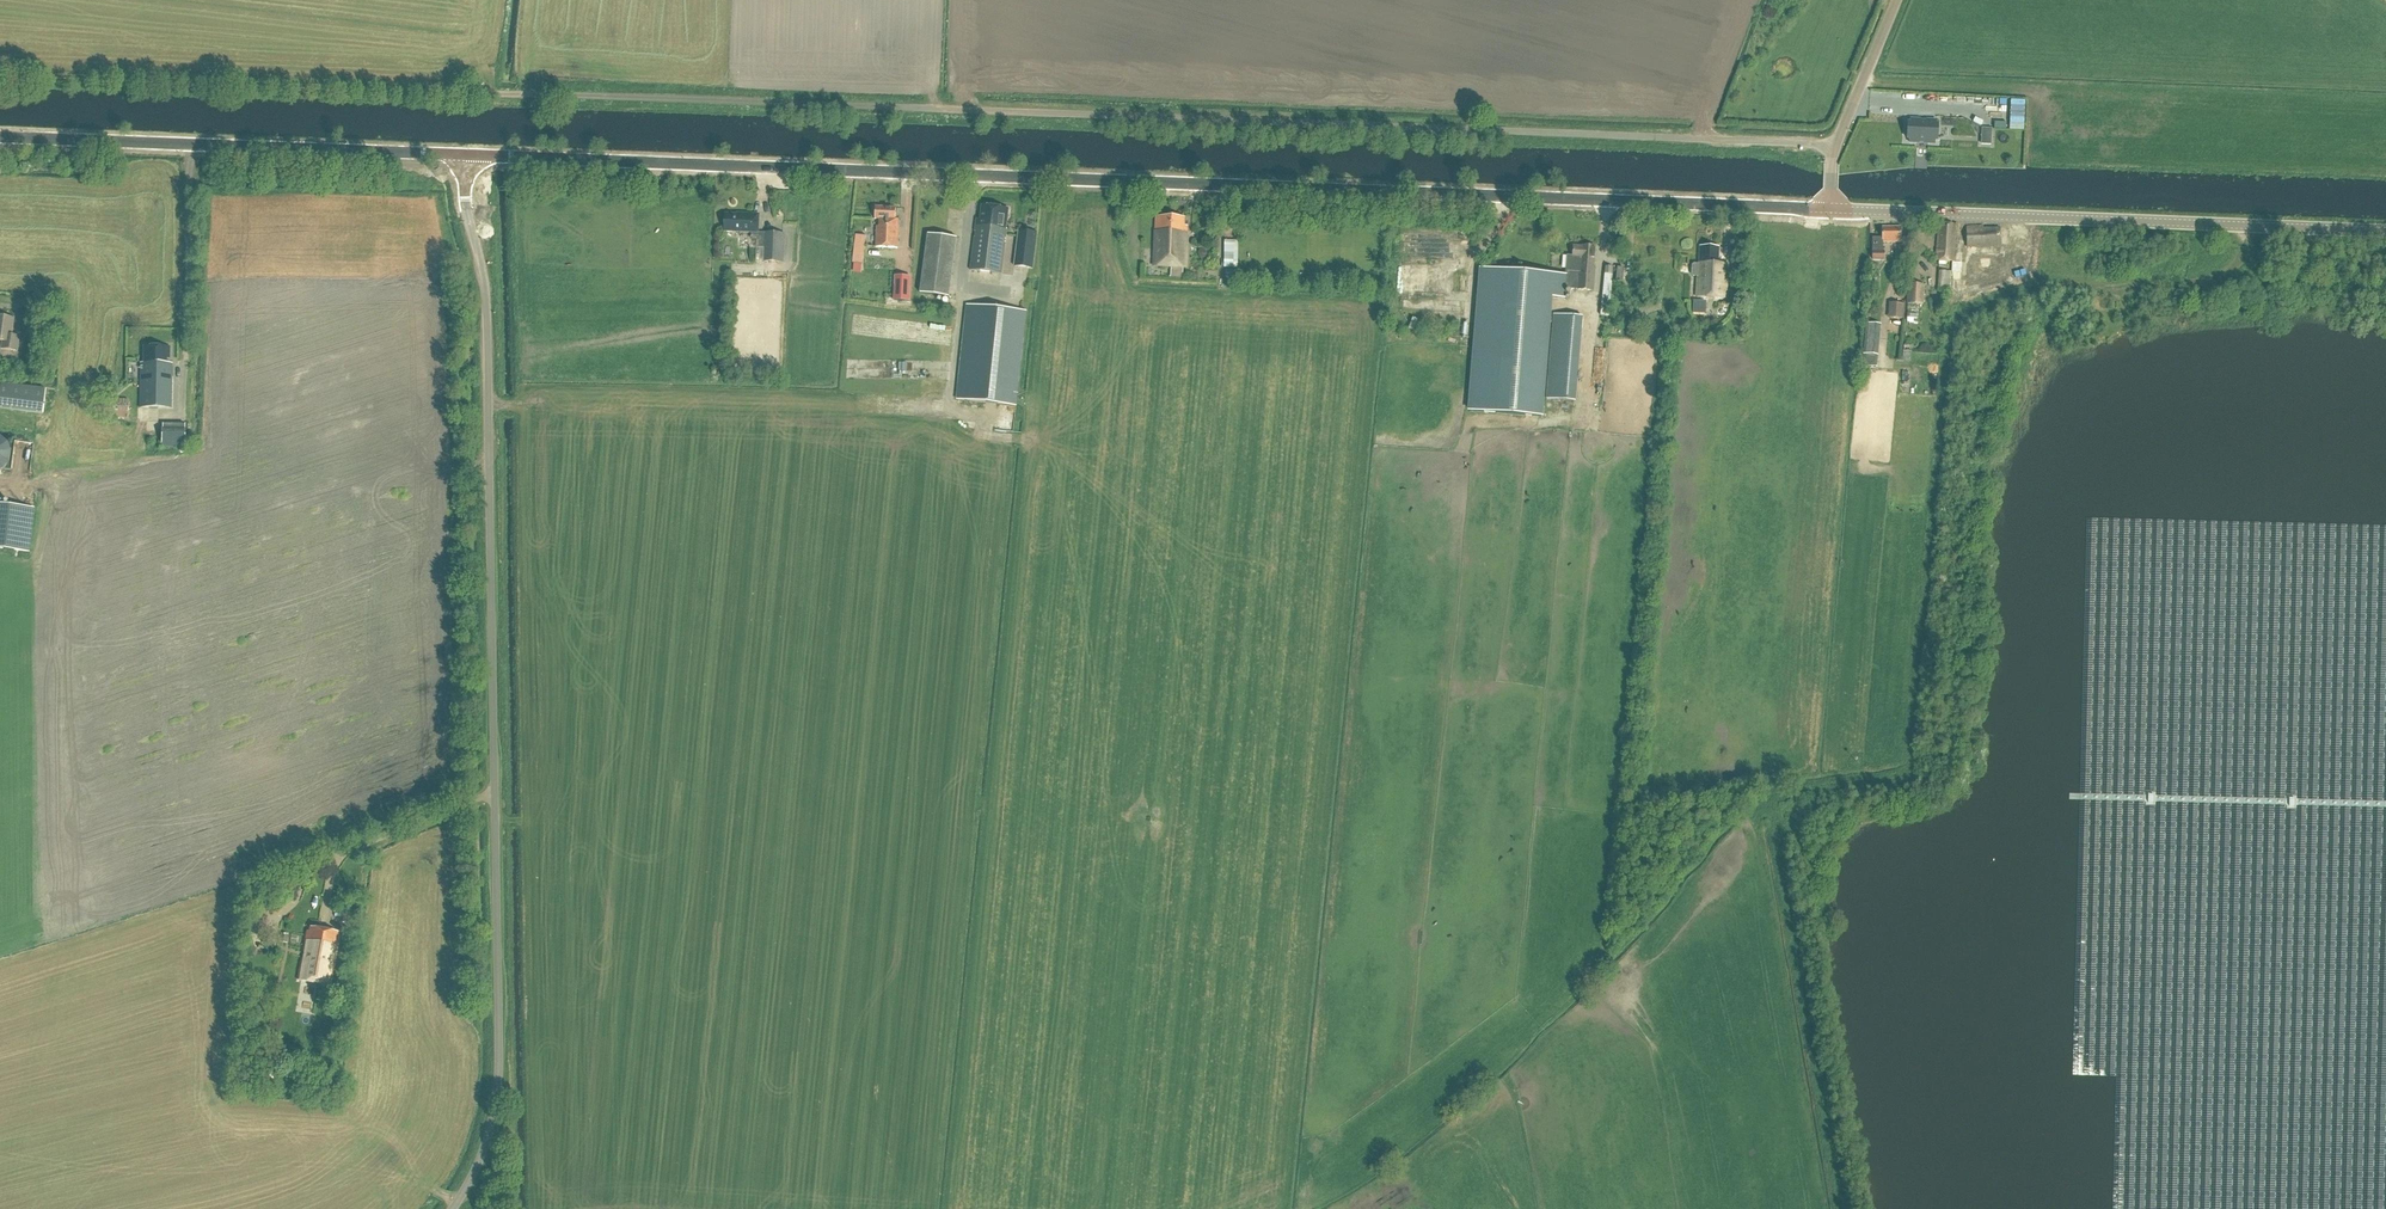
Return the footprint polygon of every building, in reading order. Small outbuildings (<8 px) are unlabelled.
[(2004,126),(2005,107),(1995,107),(1995,126),(2004,126)] [(1934,120),(1925,120),(1925,122),(1919,122),(1919,120),(1909,119),(1909,123),(1907,123),(1906,139),(1909,139),(1909,143),(1918,143),(1918,141),(1924,141),(1924,143),(1934,143),(1934,140),(1936,140),(1937,124),(1934,124),(1934,120)] [(1991,144),(1991,129),(1981,128),(1981,144),(1991,144)] [(1961,150),(1970,150),(1971,138),(1962,138),(1961,150)] [(1007,230),(1010,210),(982,206),(980,220),(977,220),(975,232),(976,232),(975,238),(971,270),(1003,274),(1006,243),(1005,243),(1006,239),(1007,240),(1008,230),(1007,230)] [(899,249),(900,220),(896,220),(897,208),(876,208),(875,220),(880,220),(879,227),(877,227),(876,248),(899,249)] [(764,263),(784,264),(785,234),(765,233),(759,233),(759,215),(725,213),(724,233),(752,234),(752,239),(758,240),(758,249),(765,249),(764,263)] [(1185,269),(1187,229),(1182,228),(1182,220),(1154,219),(1152,268),(1185,269)] [(1898,243),(1899,229),(1879,228),(1879,240),(1870,239),(1870,261),(1880,261),(1881,243),(1898,243)] [(1032,268),(1035,235),(1020,234),(1016,266),(1032,268)] [(855,235),(852,272),(863,273),(866,236),(855,235)] [(950,298),(958,239),(928,235),(920,294),(950,298)] [(1239,269),(1239,242),(1225,242),(1225,269),(1239,269)] [(1963,258),(1962,264),(1985,266),(1986,260),(1987,248),(1980,247),(1980,243),(1971,242),(1964,242),(1963,250),(1963,258)] [(1986,260),(1985,266),(2008,268),(2009,261),(2009,253),(2010,246),(2008,245),(1994,244),(1994,248),(1989,248),(1987,248),(1986,260)] [(1205,246),(1204,273),(1217,274),(1218,247),(1205,246)] [(1554,315),(1555,299),(1565,300),(1566,290),(1593,292),(1595,269),(1592,269),(1594,248),(1581,247),(1582,248),(1572,248),(1571,259),(1578,259),(1577,272),(1565,271),(1564,276),(1482,269),(1470,410),(1544,416),(1546,400),(1577,402),(1584,317),(1554,315)] [(1695,277),(1693,303),(1724,305),(1727,266),(1717,265),(1718,249),(1699,247),(1698,264),(1696,264),(1696,265),(1693,264),(1692,266),(1691,275),(1692,277),(1695,277)] [(744,268),(744,253),(736,253),(736,268),(744,268)] [(1942,280),(1943,266),(1931,265),(1930,278),(1942,280)] [(1608,317),(1613,268),(1606,267),(1600,316),(1608,317)] [(1121,282),(1132,283),(1132,271),(1121,270),(1121,282)] [(1977,284),(1977,273),(1960,274),(1961,284),(1977,284)] [(873,299),(883,299),(883,279),(873,279),(873,299)] [(1380,302),(1381,320),(1395,319),(1394,302),(1380,302)] [(1903,320),(1904,305),(1890,304),(1889,319),(1903,320)] [(1017,406),(1027,311),(966,305),(957,400),(1017,406)] [(19,337),(13,337),(15,320),(0,318),(0,342),(3,342),(2,350),(18,352),(19,337)] [(1865,323),(1863,355),(1878,356),(1880,324),(1865,323)] [(168,353),(168,336),(142,336),(142,353),(139,352),(139,364),(139,407),(170,408),(170,353),(168,353)] [(1912,358),(1913,345),(1905,344),(1904,361),(1910,361),(1910,358),(1912,358)] [(56,371),(56,361),(43,361),(44,371),(56,371)] [(105,363),(105,381),(115,381),(115,363),(105,363)] [(43,372),(43,385),(54,385),(54,372),(43,372)] [(46,390),(0,385),(0,412),(43,416),(46,390)] [(852,397),(853,408),(873,406),(873,396),(852,397)] [(939,396),(936,404),(958,411),(960,403),(939,396)] [(127,419),(128,401),(104,399),(103,417),(127,419)] [(185,448),(185,425),(161,425),(161,448),(185,448)] [(33,510),(0,506),(0,549),(28,553),(33,510)] [(340,932),(311,927),(310,932),(306,931),(297,981),(331,987),(340,932)] [(279,943),(286,944),(288,935),(280,934),(279,943)] [(273,1064),(265,1074),(272,1079),(280,1069),(273,1064)]
